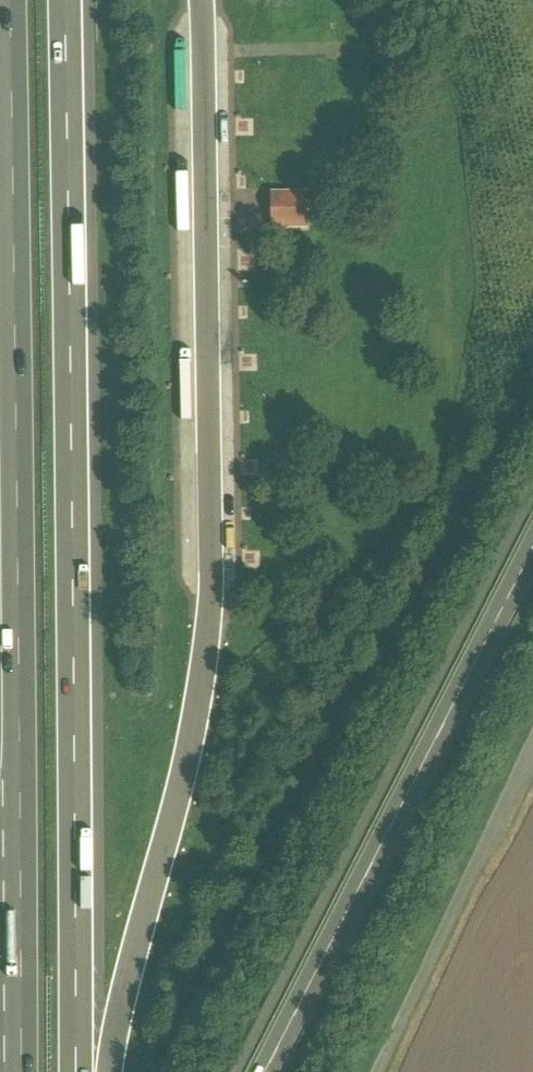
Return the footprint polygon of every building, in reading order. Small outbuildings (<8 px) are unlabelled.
[(313,176),(270,176),(270,215),(314,215),(313,176)]
